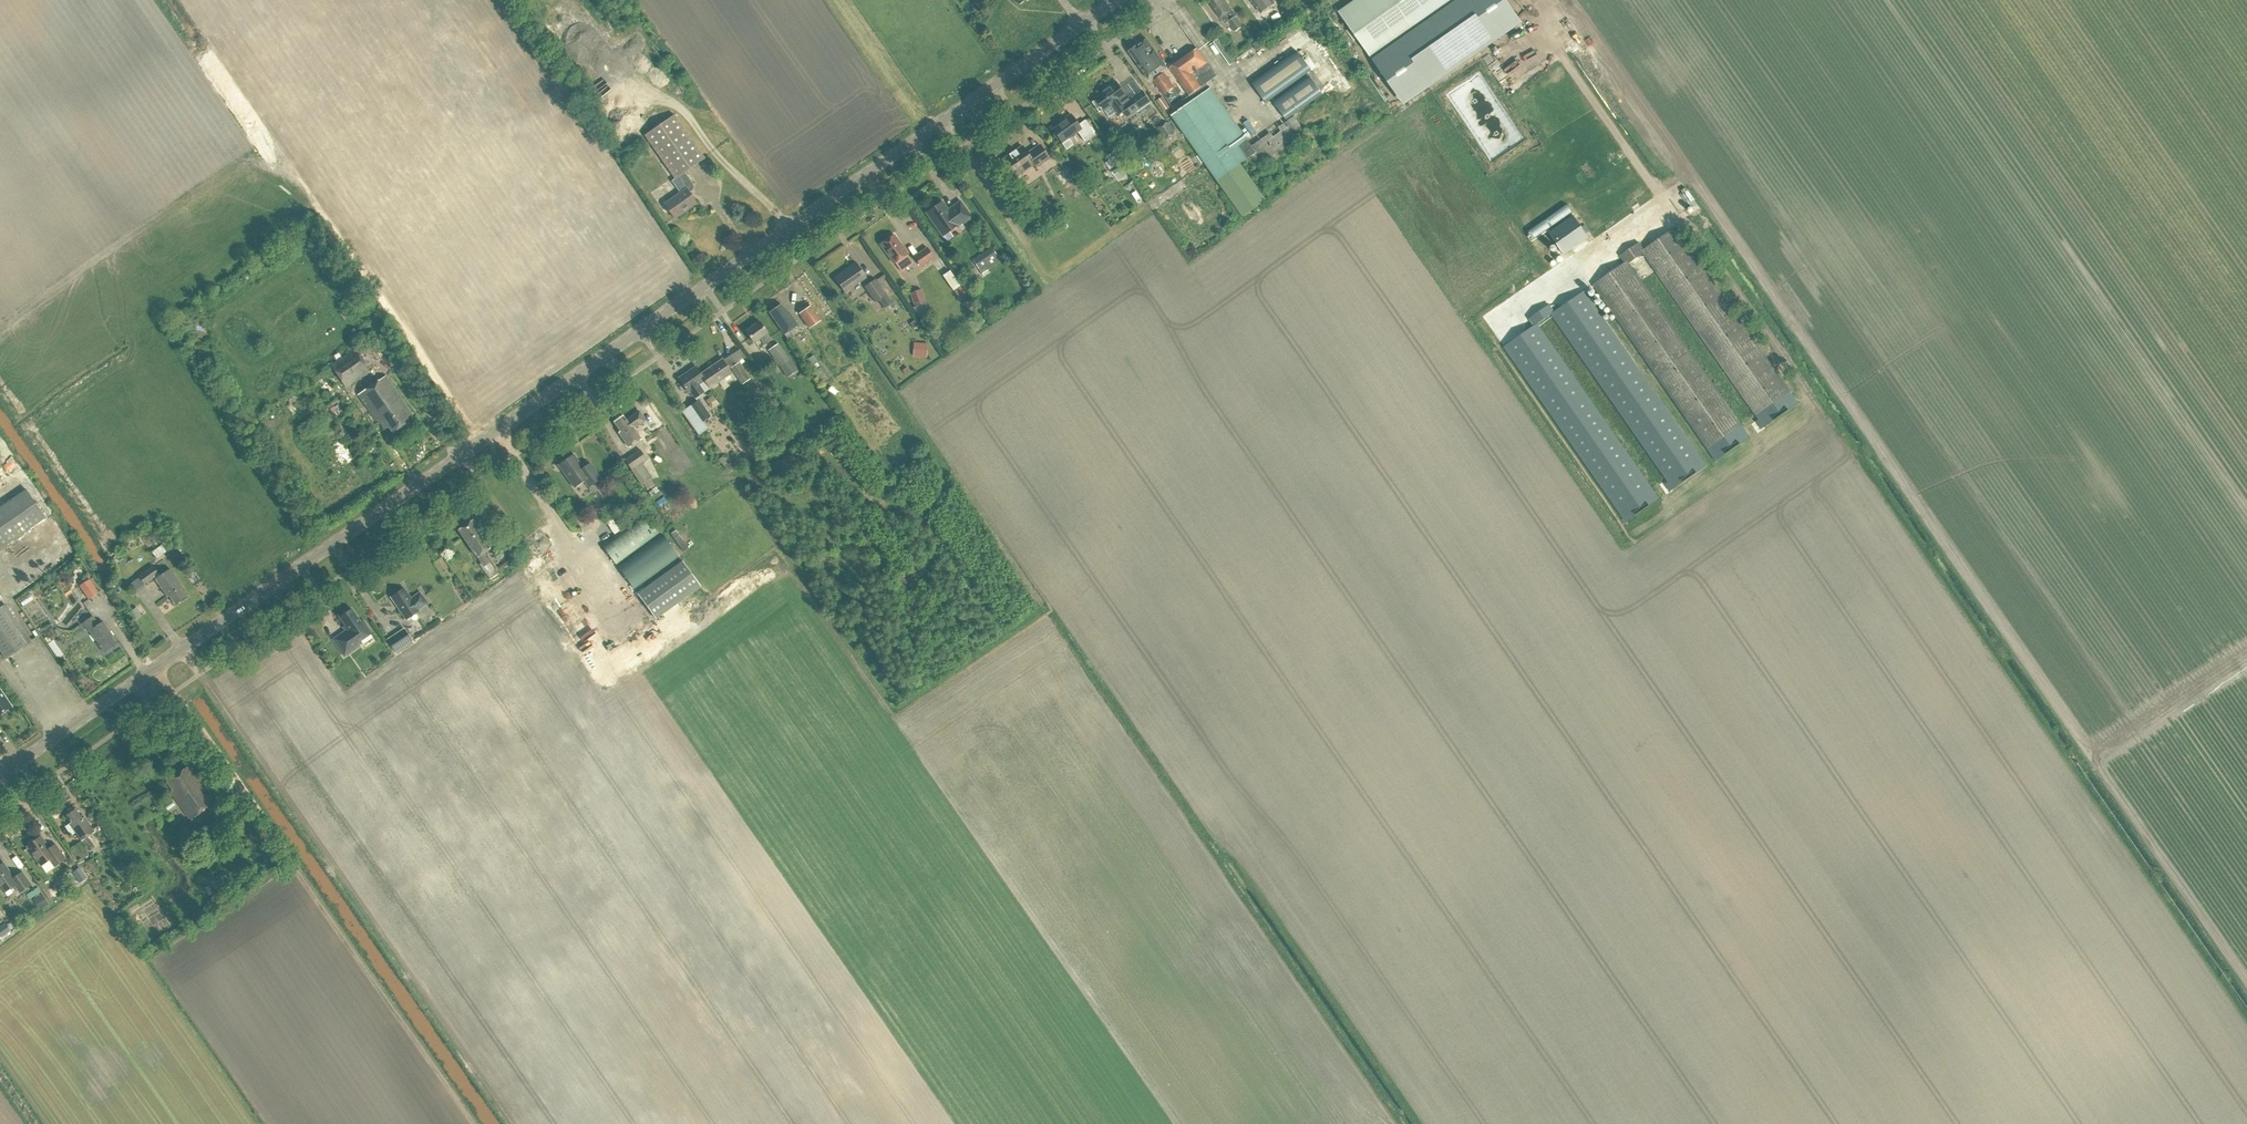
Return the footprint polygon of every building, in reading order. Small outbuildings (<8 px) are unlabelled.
[(1221,18),(1223,17),(1227,23),(1228,22),(1235,32),(1243,26),(1232,10),(1225,0),(1208,0),(1221,18)] [(1261,13),(1275,4),(1272,0),(1252,0),(1261,13)] [(1454,0),(1356,0),(1339,12),(1371,58),(1454,0)] [(1466,0),(1458,0),(1399,41),(1429,85),(1494,39),(1466,0)] [(1230,63),(1236,60),(1224,37),(1218,40),(1230,63)] [(1154,80),(1164,95),(1174,87),(1164,73),(1163,71),(1167,67),(1165,65),(1166,63),(1164,60),(1162,60),(1147,39),(1138,46),(1138,45),(1129,51),(1138,63),(1137,65),(1140,69),(1142,69),(1149,80),(1155,76),(1157,78),(1154,80)] [(1253,44),(1257,51),(1262,47),(1258,41),(1253,44)] [(1198,49),(1171,68),(1190,95),(1217,76),(1198,49)] [(1297,51),(1252,83),(1266,103),(1311,71),(1297,51)] [(1309,75),(1273,100),(1287,119),(1322,94),(1309,75)] [(1116,113),(1118,116),(1124,112),(1128,117),(1151,102),(1143,91),(1130,100),(1117,81),(1109,87),(1110,88),(1096,98),(1110,117),(1116,113)] [(1169,119),(1240,221),(1264,204),(1239,167),(1253,157),(1263,172),(1308,140),(1293,118),(1250,149),(1209,90),(1169,119)] [(1163,97),(1157,101),(1164,112),(1170,108),(1163,97)] [(1052,130),(1066,150),(1073,145),(1067,137),(1076,131),(1084,141),(1094,134),(1085,121),(1078,125),(1071,114),(1063,119),(1065,121),(1052,130)] [(674,115),(645,135),(675,178),(671,181),(680,193),(664,204),(674,219),(696,203),(686,189),(693,184),(685,172),(704,158),(674,115)] [(1161,129),(1167,137),(1173,133),(1167,125),(1161,129)] [(1008,155),(1009,155),(1002,160),(1015,178),(1034,165),(1036,168),(1049,159),(1039,145),(1027,153),(1022,146),(1015,151),(1015,150),(1008,155)] [(1110,169),(1115,175),(1122,170),(1118,164),(1110,169)] [(949,212),(942,202),(926,213),(942,236),(962,223),(963,225),(972,218),(962,203),(949,212)] [(1531,227),(1536,235),(1577,213),(1573,204),(1531,227)] [(1573,216),(1548,234),(1563,256),(1588,238),(1573,216)] [(1625,263),(1593,285),(1708,450),(1742,426),(1629,263),(1643,253),(1757,416),(1790,392),(1676,228),(1644,250),(1639,243),(1620,256),(1625,263)] [(880,245),(894,264),(907,254),(894,235),(880,245)] [(914,257),(921,267),(934,258),(927,248),(914,257)] [(992,248),(973,261),(978,269),(983,276),(989,272),(989,271),(1001,262),(1004,260),(1000,254),(997,256),(992,248)] [(847,268),(848,269),(835,278),(845,293),(866,278),(855,262),(847,268)] [(943,276),(953,290),(960,286),(950,271),(943,276)] [(864,287),(875,302),(879,300),(886,295),(875,280),(864,287)] [(921,289),(915,292),(910,294),(915,306),(926,302),(921,289)] [(1535,325),(1503,347),(1626,523),(1659,500),(1537,324),(1551,315),(1673,490),(1707,466),(1584,291),(1554,312),(1549,305),(1530,318),(1535,325)] [(886,295),(879,300),(884,308),(891,303),(886,295)] [(781,304),(769,312),(789,341),(794,337),(790,331),(798,325),(787,310),(786,311),(781,304)] [(799,314),(809,328),(820,321),(810,306),(799,314)] [(753,343),(760,338),(765,345),(771,341),(766,334),(768,333),(760,322),(746,331),(753,343)] [(768,350),(788,378),(797,371),(777,344),(768,350)] [(918,344),(917,356),(925,357),(926,344),(918,344)] [(355,349),(331,366),(346,388),(370,371),(355,349)] [(704,380),(709,388),(710,388),(732,373),(722,359),(701,374),(700,374),(704,380)] [(750,379),(738,363),(731,368),(742,384),(750,379)] [(678,378),(688,392),(688,393),(689,392),(688,391),(690,390),(695,398),(709,388),(704,380),(700,374),(701,374),(695,366),(695,367),(689,372),(688,371),(688,372),(686,373),(685,373),(685,374),(679,378),(678,378)] [(815,371),(823,383),(828,379),(820,367),(815,371)] [(389,427),(394,434),(410,423),(407,418),(412,414),(386,376),(358,395),(376,421),(378,420),(385,430),(389,427)] [(705,400),(711,408),(718,403),(712,395),(705,400)] [(702,422),(710,416),(698,399),(680,412),(697,436),(707,429),(702,422)] [(614,422),(620,431),(619,432),(629,448),(642,439),(634,428),(646,421),(639,411),(626,420),(623,416),(622,417),(619,416),(615,418),(616,418),(615,421),(614,422)] [(625,460),(632,470),(642,485),(651,479),(641,464),(647,460),(640,450),(625,460)] [(558,465),(574,488),(584,481),(588,487),(601,478),(590,463),(583,468),(574,454),(558,465)] [(46,518),(26,490),(0,508),(0,549),(46,518)] [(647,513),(602,546),(616,565),(661,531),(647,513)] [(458,529),(484,567),(490,562),(483,553),(495,545),(484,530),(481,531),(472,519),(458,529)] [(616,519),(610,522),(617,533),(622,530),(616,519)] [(674,532),(683,550),(690,547),(681,528),(674,532)] [(663,533),(617,567),(634,590),(680,557),(663,533)] [(153,552),(158,559),(168,552),(163,545),(153,552)] [(683,560),(637,594),(656,619),(701,586),(697,579),(683,560)] [(170,596),(175,604),(187,596),(181,588),(183,587),(170,569),(161,576),(154,566),(139,577),(145,584),(155,577),(156,579),(156,580),(168,598),(170,596)] [(80,585),(89,599),(99,592),(90,578),(80,585)] [(427,603),(420,593),(411,599),(404,589),(391,597),(406,619),(419,611),(418,610),(427,603)] [(206,601),(200,606),(204,611),(210,607),(206,601)] [(0,608),(0,650),(6,659),(31,642),(5,604),(0,608)] [(333,640),(345,656),(360,646),(357,642),(372,633),(364,621),(362,623),(352,609),(340,617),(346,625),(343,627),(346,631),(333,640)] [(571,609),(558,617),(565,628),(578,620),(571,609)] [(110,632),(103,621),(99,624),(93,616),(82,623),(88,632),(89,631),(104,653),(117,644),(109,632),(110,632)] [(404,629),(387,640),(395,651),(412,640),(404,629)] [(12,707),(0,689),(0,715),(12,707)] [(173,790),(170,791),(191,820),(216,802),(190,765),(166,781),(173,790)] [(68,815),(68,816),(72,822),(70,823),(89,851),(94,847),(87,837),(95,832),(85,817),(83,819),(76,810),(75,810),(73,809),(68,812),(68,815)] [(41,836),(27,846),(41,866),(50,860),(54,867),(66,858),(56,844),(50,848),(41,836)] [(89,855),(81,842),(74,846),(82,859),(89,855)] [(113,848),(106,852),(112,860),(118,855),(113,848)] [(32,884),(23,872),(15,878),(4,863),(0,865),(0,888),(4,893),(15,885),(20,893),(32,884)] [(217,877),(222,888),(241,880),(236,869),(217,877)] [(49,889),(48,898),(57,898),(57,889),(49,889)] [(7,923),(0,928),(0,939),(12,931),(7,923)]
